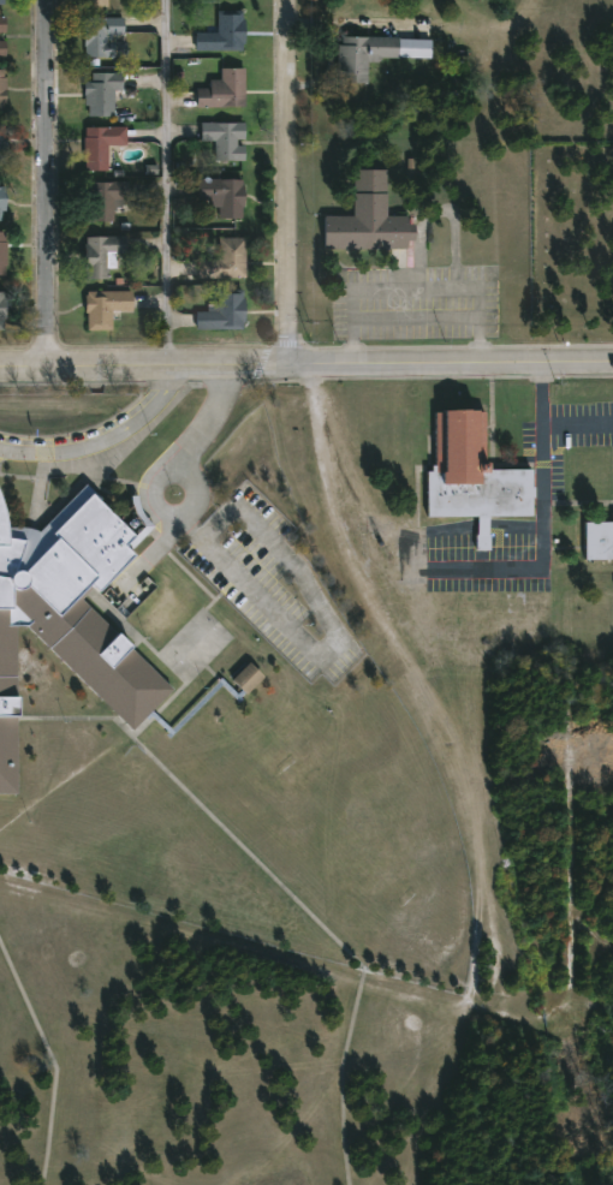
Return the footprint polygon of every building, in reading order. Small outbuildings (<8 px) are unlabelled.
[(244,10),(244,18),(246,18),(246,42),(244,42),(244,50),(197,50),(197,32),(208,31),(208,28),(219,26),(218,10),(244,10)] [(115,35),(118,58),(87,58),(87,18),(126,17),(126,35),(115,35)] [(434,40),(434,58),(381,58),(381,61),(370,61),(369,83),(341,82),(343,75),(339,73),(340,43),(344,43),(344,36),(434,40)] [(245,108),(198,107),(198,87),(212,88),(212,81),(222,81),(222,69),(246,69),(245,108)] [(125,88),(125,90),(115,90),(115,115),(89,115),(89,106),(85,106),(85,81),(93,81),(93,73),(125,73),(125,88)] [(238,141),(238,147),(245,147),(245,161),(216,160),(216,141),(202,141),(202,123),(243,124),(242,139),(238,141)] [(109,171),(87,171),(87,127),(127,127),(127,145),(109,145),(109,171)] [(410,216),(410,225),(430,225),(430,240),(410,240),(410,250),(326,249),(326,216),(356,216),(356,169),(388,169),(388,216),(410,216)] [(243,180),(243,185),(245,185),(244,219),(220,219),(220,208),(213,208),(212,201),(200,201),(200,180),(243,180)] [(117,222),(87,222),(87,183),(130,183),(130,207),(117,207),(117,222)] [(1,221),(0,221),(0,189),(8,189),(8,212),(1,212),(1,221)] [(108,268),(108,279),(89,279),(89,272),(87,272),(87,244),(88,244),(88,237),(127,237),(127,252),(117,252),(118,267),(108,268)] [(246,278),(200,278),(200,260),(220,260),(220,237),(246,237),(246,278)] [(244,290),(244,299),(248,299),(248,322),(244,322),(244,328),(197,329),(197,311),(209,311),(208,303),(219,303),(219,290),(244,290)] [(114,311),(113,331),(89,329),(88,296),(90,296),(90,292),(135,292),(135,311),(114,311)] [(474,406),(482,406),(482,410),(486,410),(484,459),(493,459),(493,468),(531,468),(531,486),(534,486),(534,514),(488,514),(488,531),(490,531),(490,549),(476,549),(477,516),(425,516),(427,436),(435,436),(435,410),(447,410),(447,406),(457,406),(474,406)] [(19,792),(0,792),(0,486),(8,508),(13,528),(32,528),(41,530),(89,482),(123,517),(135,504),(133,494),(141,494),(144,508),(155,524),(133,548),(138,553),(100,590),(96,585),(84,597),(121,633),(123,631),(137,644),(135,647),(175,689),(155,710),(173,727),(224,677),(239,693),(244,689),(234,679),(251,661),(266,677),(242,702),(224,685),(172,737),(168,733),(169,731),(150,714),(136,730),(17,612),(19,696),(23,696),(23,714),(19,714),(19,792)] [(584,522),(612,520),(612,558),(585,559),(584,522)]
